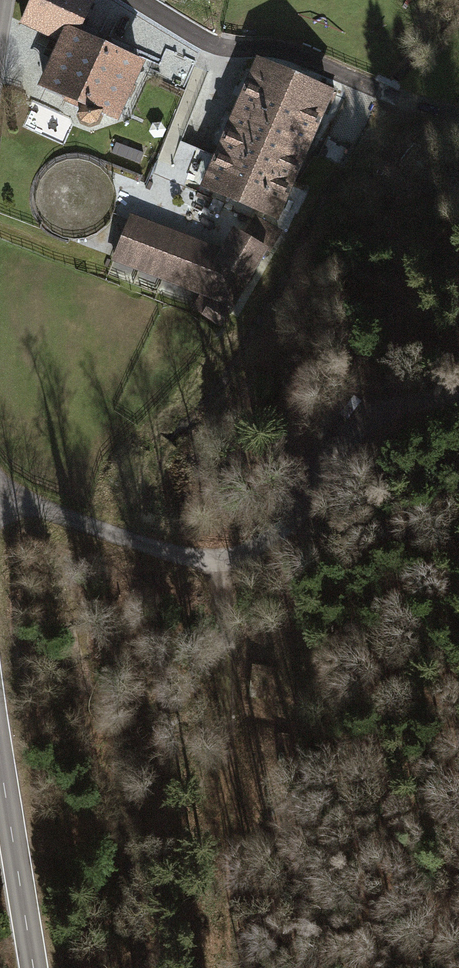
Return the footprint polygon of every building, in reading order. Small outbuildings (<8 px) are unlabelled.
[(19,31),(51,45),(29,93),(107,127),(134,67),(73,39),(90,0),(33,0),(19,31)] [(333,99),(250,62),(195,186),(278,222),(333,99)] [(215,247),(128,216),(107,261),(196,295),(191,313),(220,330),(237,315),(282,234),(250,216),(238,236),(224,229),(215,247)]
